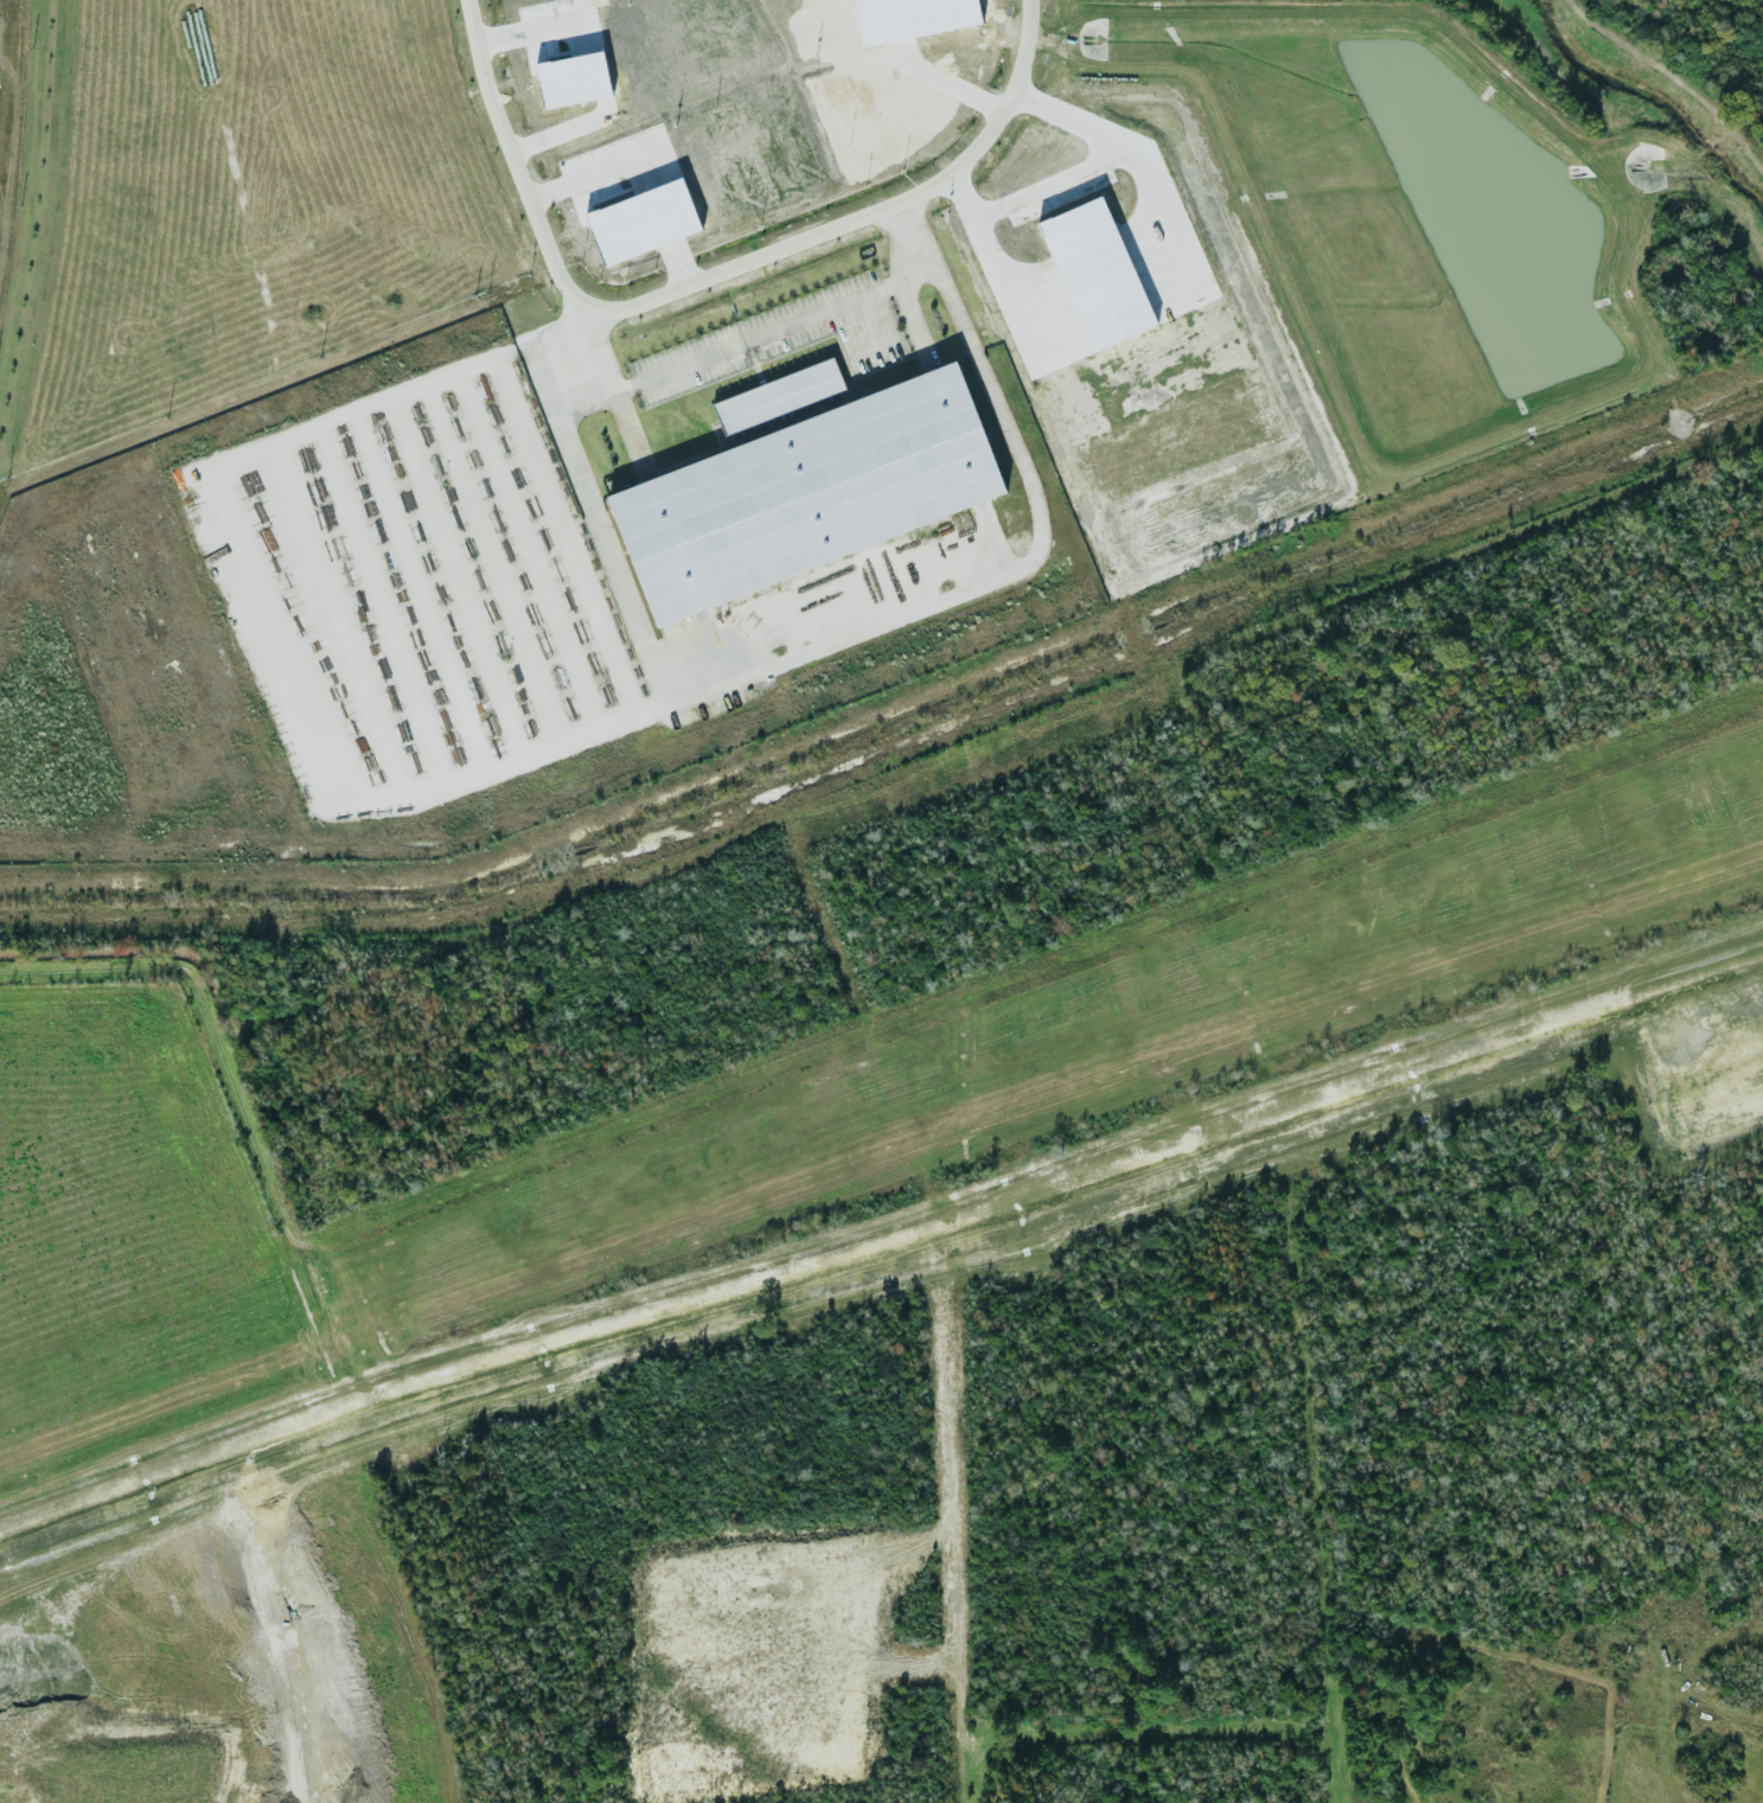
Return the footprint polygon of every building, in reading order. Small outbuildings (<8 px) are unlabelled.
[(711,401),(721,431),(844,390),(834,359),(711,401)] [(607,485),(651,619),(1006,504),(962,369),(607,485)] [(653,634),(649,657),(664,660),(653,665),(656,672),(655,678),(643,677),(646,682),(658,684),(657,694),(664,690),(665,682),(667,682),(673,694),(684,688),(686,678),(692,679),(704,672),(677,668),(701,656),(681,653),(685,628),(696,629),(697,621),(704,618),(700,610),(653,634)]
